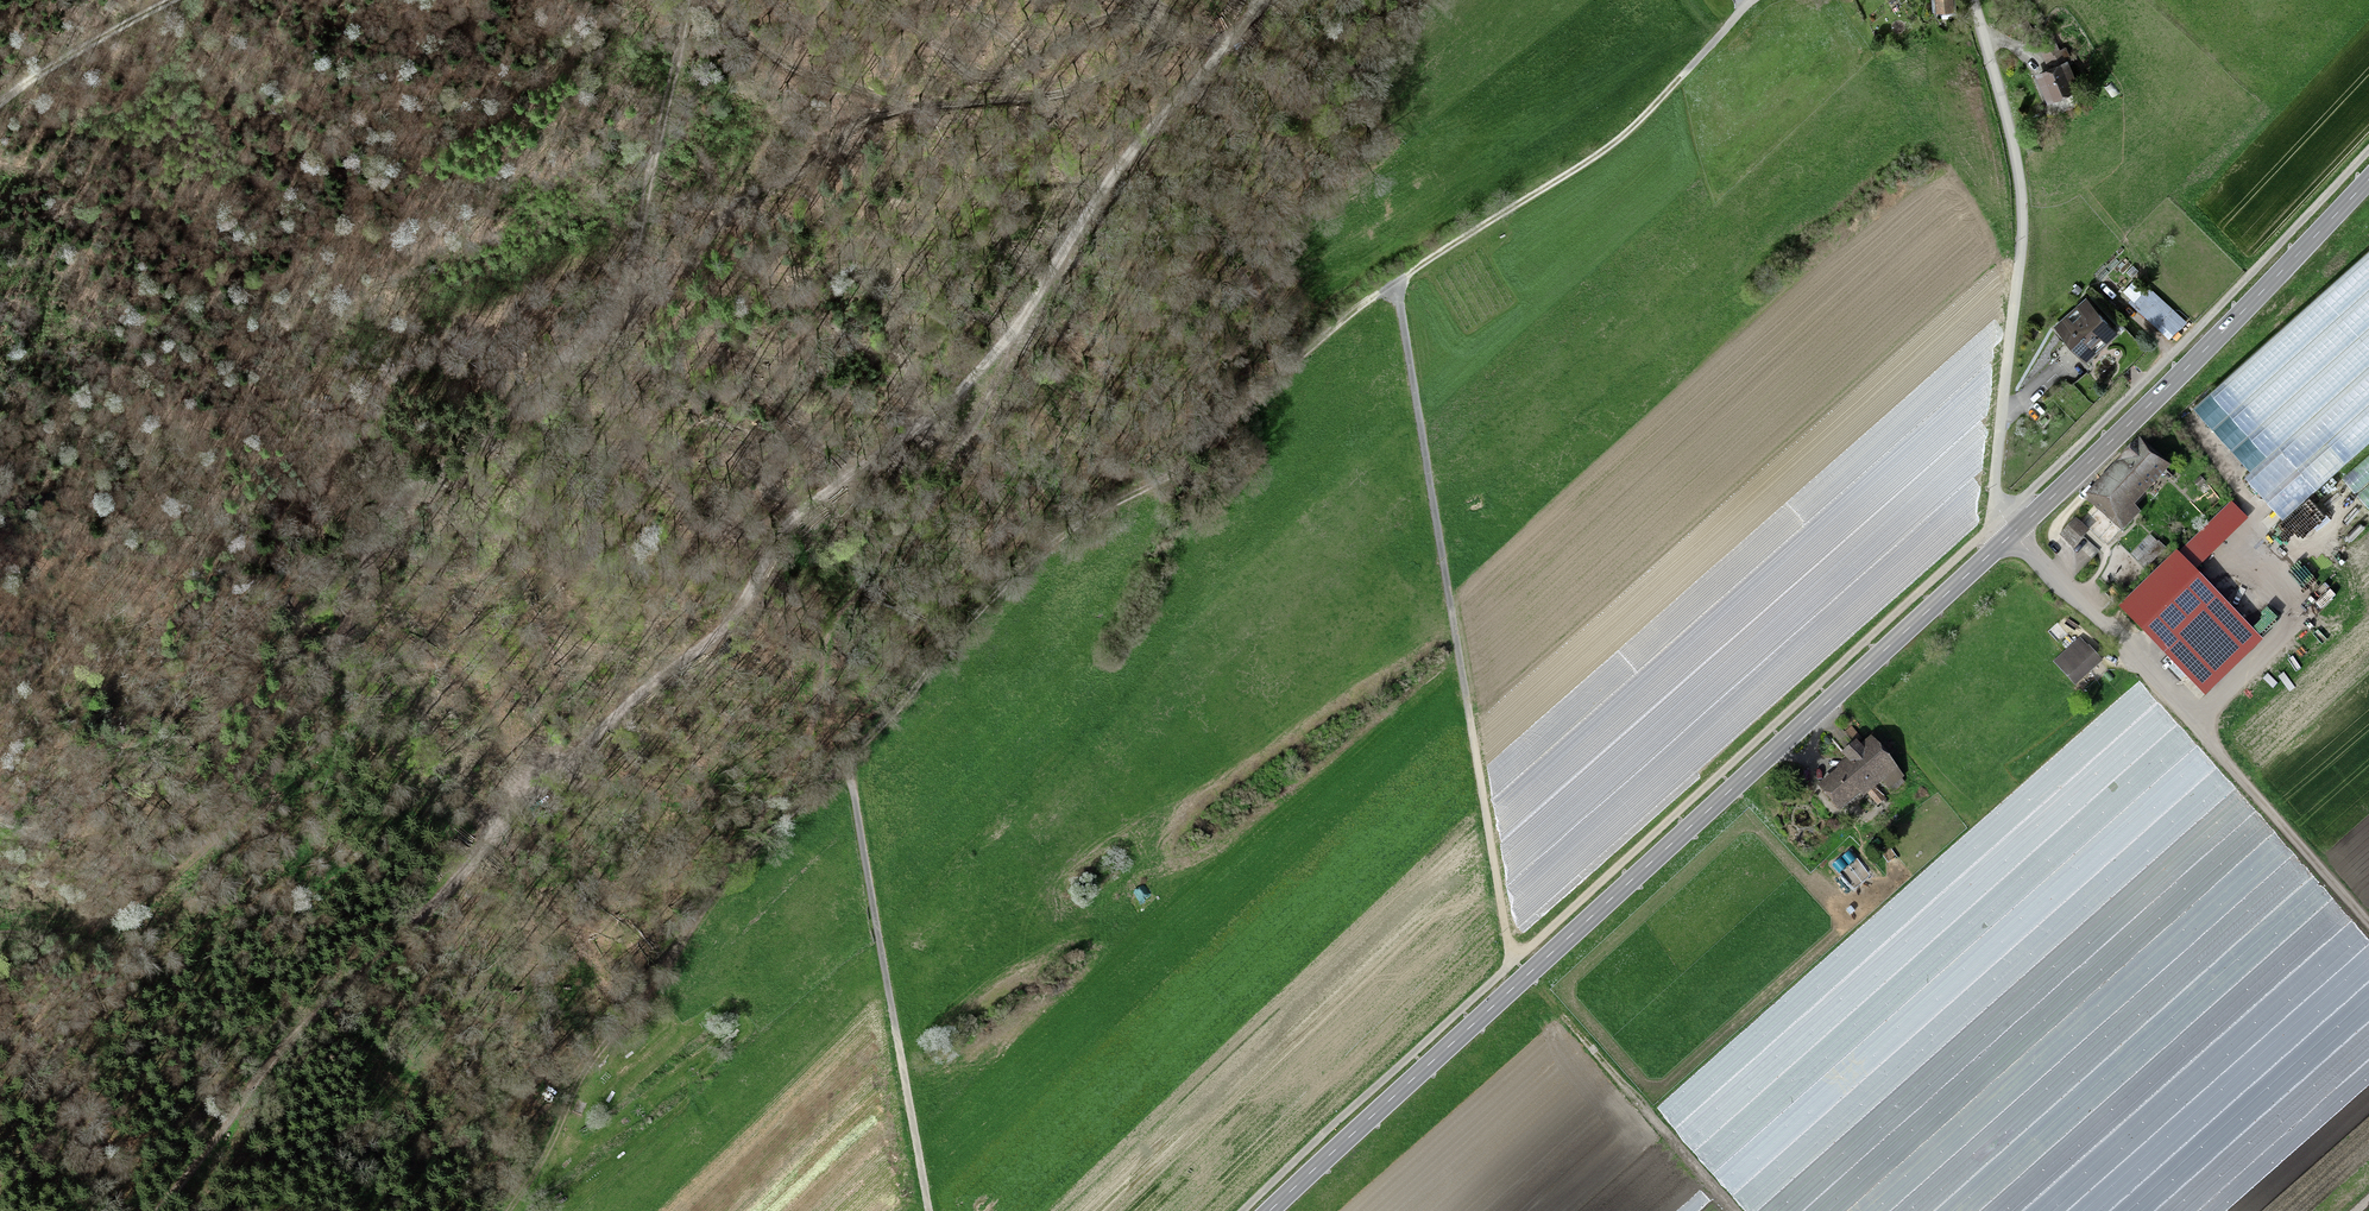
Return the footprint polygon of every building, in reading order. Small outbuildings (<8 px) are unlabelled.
[(1947,17),(1957,16),(1956,10),(1952,10),(1951,0),(1936,0),(1937,12),(1947,11),(1947,17)] [(2053,53),(2059,67),(2040,76),(2050,98),(2075,86),(2065,65),(2071,63),(2064,48),(2053,53)] [(2210,391),(2267,455),(2244,475),(2283,518),(2368,441),(2368,250),(2210,391)] [(2069,318),(2058,328),(2082,355),(2101,337),(2104,341),(2115,331),(2088,301),(2078,310),(2081,313),(2072,321),(2069,318)] [(2132,518),(2123,509),(2162,467),(2141,447),(2090,503),(2120,531),(2132,518)] [(2099,551),(2082,536),(2086,531),(2076,521),(2063,535),(2073,545),(2076,543),(2092,558),(2099,551)] [(2145,567),(2164,548),(2159,543),(2140,563),(2145,567)] [(2176,557),(2123,608),(2189,677),(2221,646),(2238,663),(2259,642),(2176,557)] [(2074,681),(2099,659),(2081,639),(2056,661),(2074,681)] [(1856,745),(1844,754),(1853,763),(1824,787),(1839,806),(1878,773),(1890,787),(1900,778),(1868,739),(1858,748),(1856,745)] [(1868,792),(1877,803),(1883,799),(1874,788),(1868,792)]
